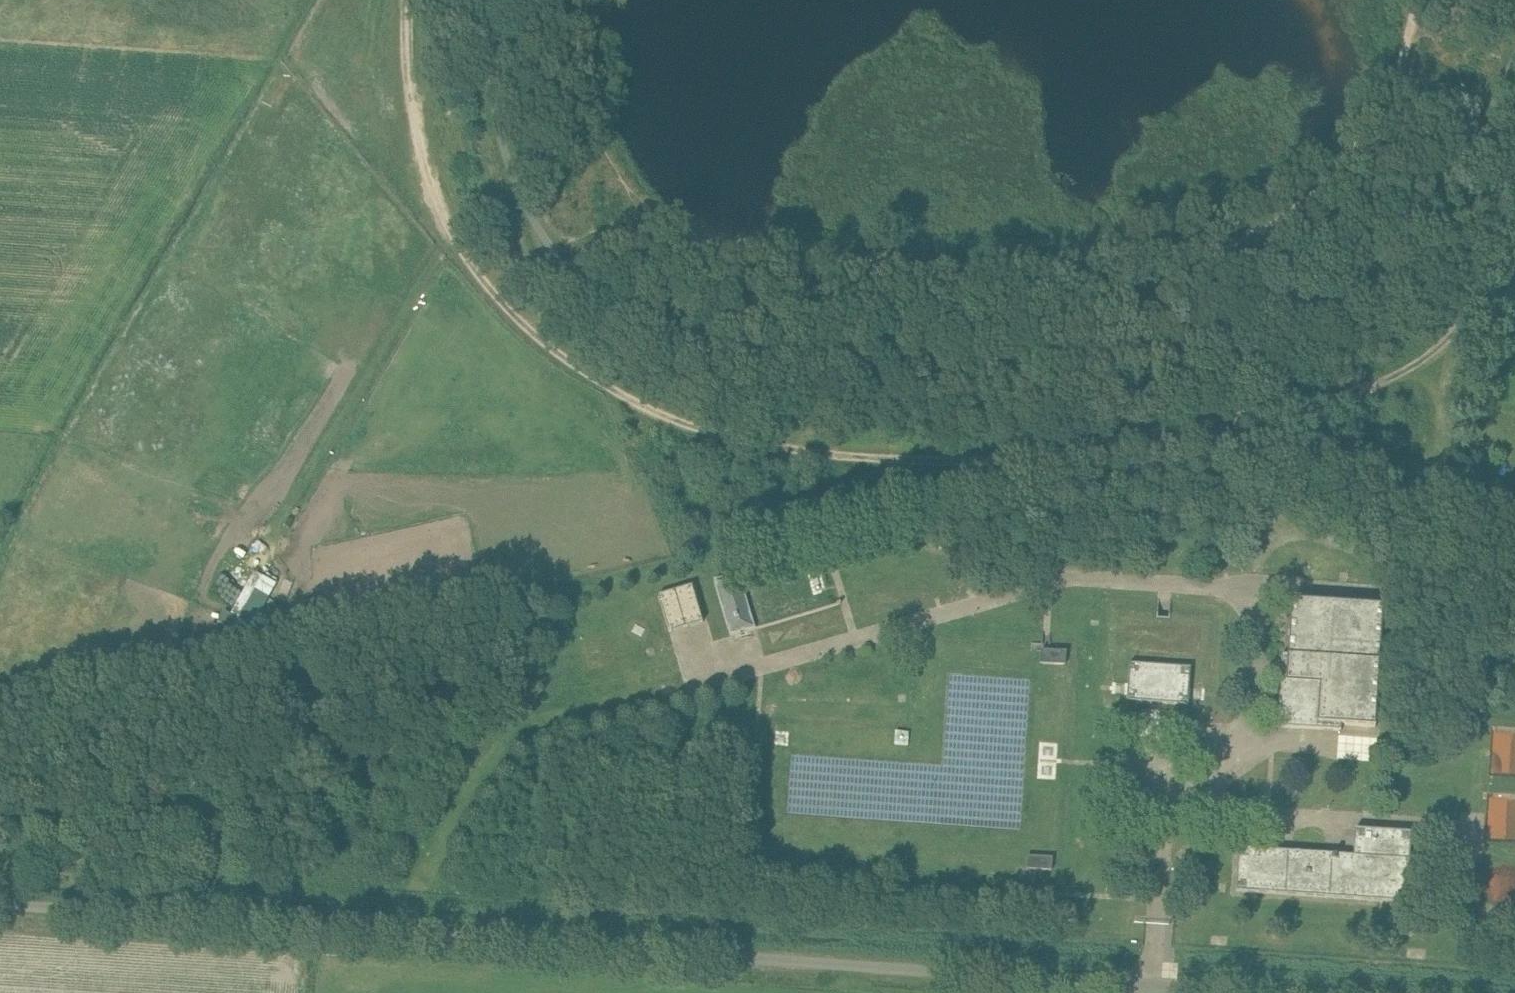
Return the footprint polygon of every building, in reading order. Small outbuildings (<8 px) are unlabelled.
[(248,569),(227,626),(253,636),(275,579),(248,569)] [(730,635),(755,628),(739,573),(714,580),(730,635)] [(669,631),(703,621),(692,585),(658,595),(669,631)] [(1384,605),(1311,601),(1291,599),(1287,654),(1282,654),(1277,726),(1341,730),(1341,724),(1375,726),(1384,605)] [(1066,651),(1041,649),(1040,663),(1065,664),(1066,651)] [(1127,701),(1164,703),(1188,705),(1190,667),(1129,662),(1127,701)] [(789,752),(787,811),(853,814),(855,755),(789,752)] [(1406,902),(1410,848),(1411,832),(1355,828),(1353,855),(1238,847),(1235,891),(1406,902)] [(1051,870),(1052,857),(1027,855),(1026,868),(1051,870)]
